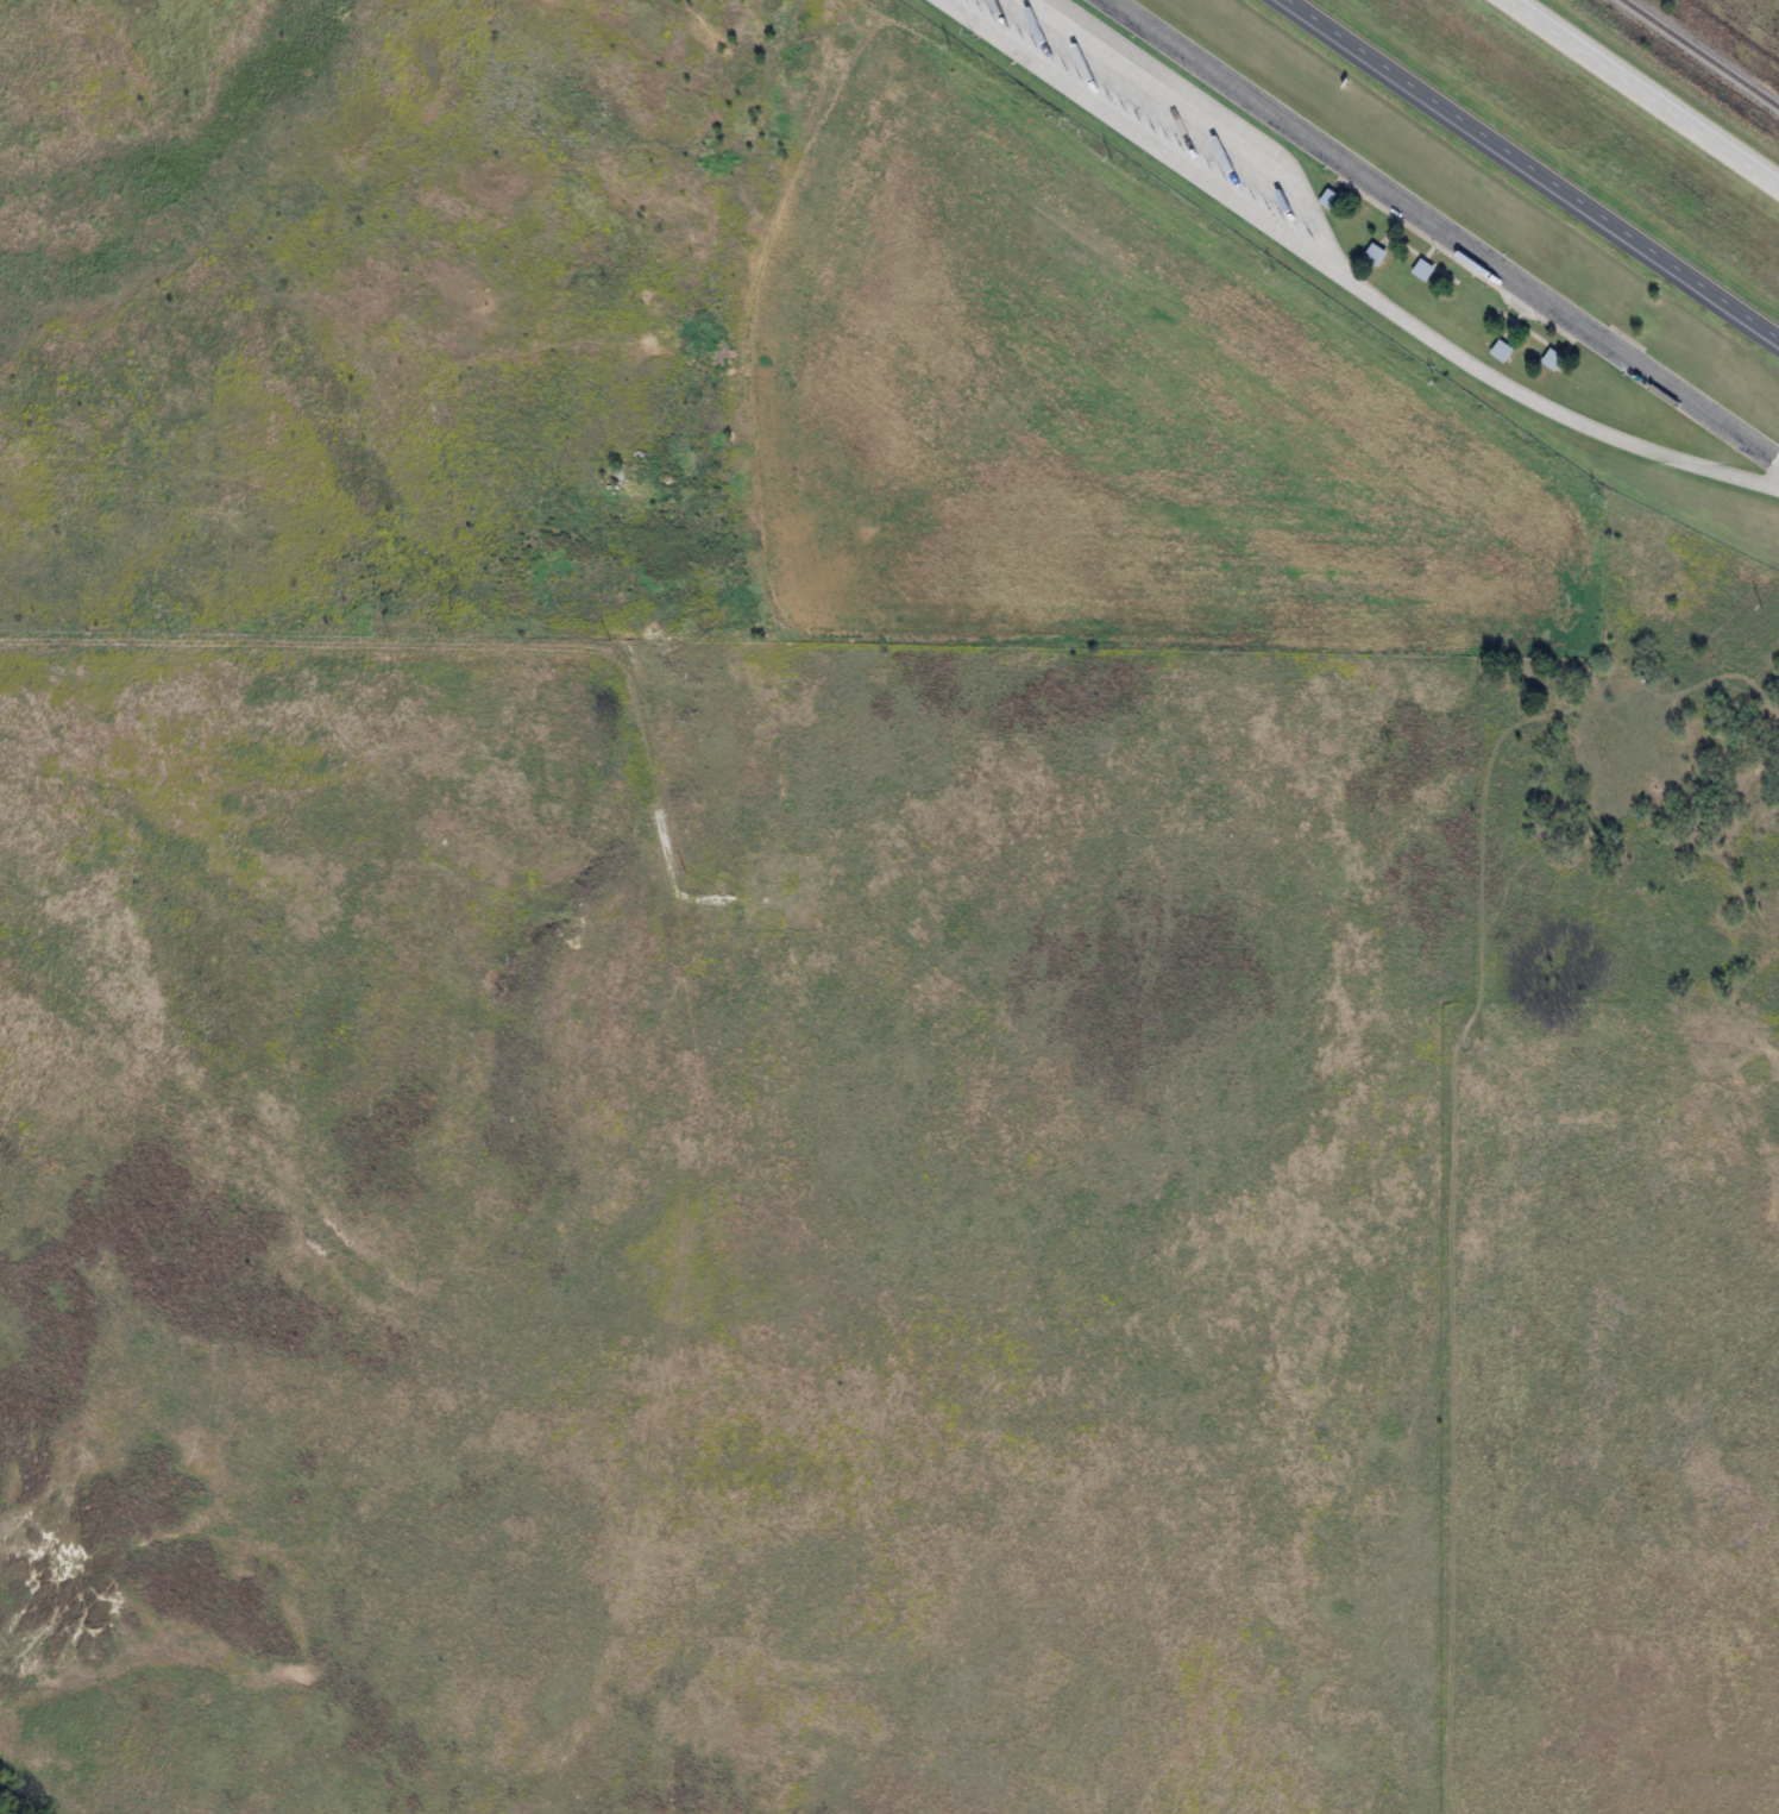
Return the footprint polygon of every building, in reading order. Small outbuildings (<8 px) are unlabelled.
[(1324,187),(1329,190),(1339,197),(1331,211),(1314,199),(1324,187)] [(1370,244),(1378,250),(1385,255),(1376,268),(1360,256),(1370,244)] [(1419,259),(1422,262),(1435,271),(1426,283),(1410,271),(1419,259)] [(1497,339),(1501,341),(1513,351),(1504,364),(1488,352),(1497,339)] [(1547,349),(1560,358),(1564,359),(1554,372),(1539,360),(1547,349)]
